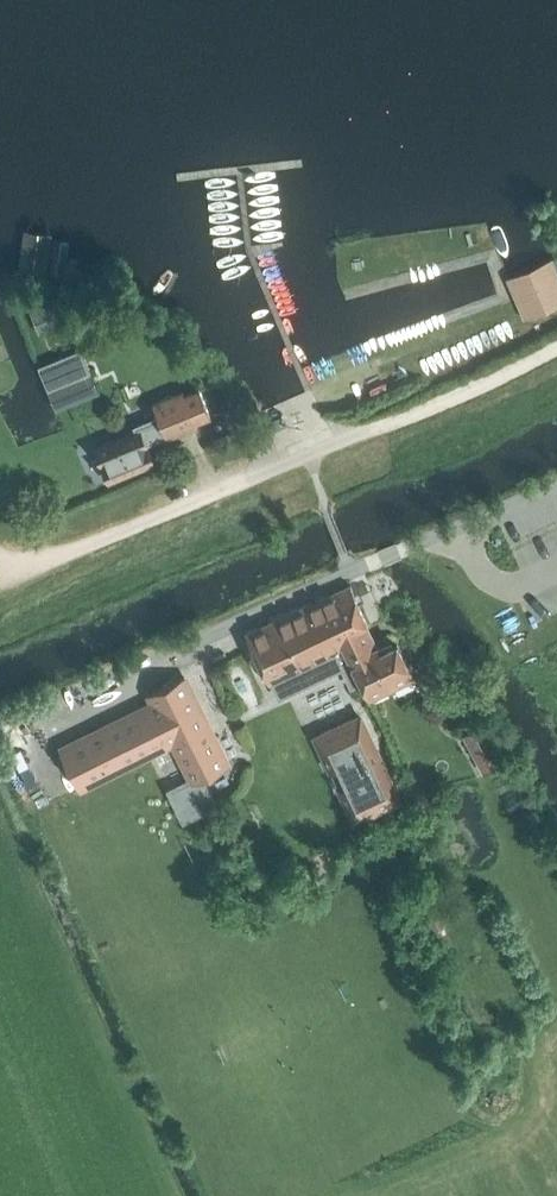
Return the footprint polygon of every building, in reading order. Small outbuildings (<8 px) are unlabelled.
[(23,227),(17,270),(45,274),(51,230),(23,227)] [(53,236),(47,272),(63,274),(69,238),(53,236)] [(508,277),(524,318),(556,304),(556,272),(552,259),(508,277)] [(56,409),(100,393),(90,368),(84,370),(78,352),(43,365),(49,383),(47,384),(56,409)] [(167,434),(167,436),(196,424),(195,421),(210,414),(199,388),(184,394),(182,390),(153,402),(159,416),(137,425),(138,428),(95,446),(109,479),(152,461),(145,443),(167,434)] [(363,623),(367,620),(350,584),(246,632),(269,681),(273,679),(280,695),(343,666),(351,685),(361,681),(369,698),(413,677),(397,642),(377,651),(363,623)] [(80,791),(175,744),(191,776),(166,788),(183,822),(218,805),(203,775),(227,764),(184,676),(150,693),(152,698),(58,745),(80,791)] [(395,795),(358,715),(317,734),(354,814),(395,795)] [(484,724),(464,735),(484,771),(504,760),(484,724)] [(8,747),(17,743),(13,734),(4,739),(8,747)] [(435,932),(446,927),(438,909),(427,914),(435,932)]
